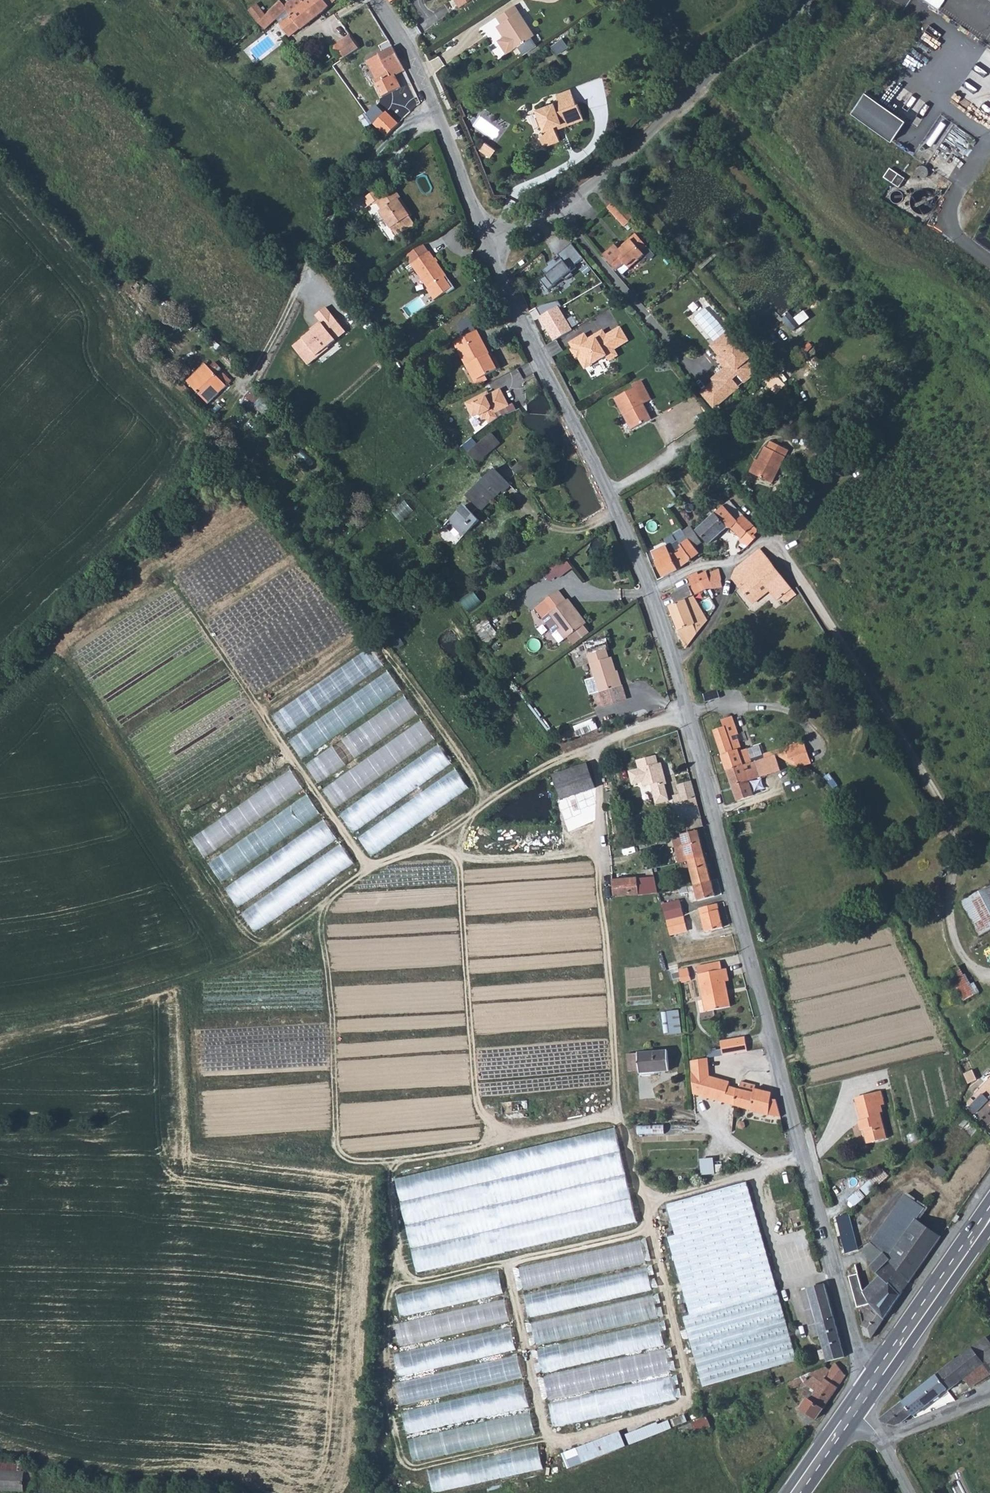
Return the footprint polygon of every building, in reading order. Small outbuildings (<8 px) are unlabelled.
[(282,2),(281,0),(277,0),(268,9),(276,19),(278,18),(287,9),(298,23),(299,25),(322,9),(320,6),(316,0),(284,0),(282,2)] [(265,13),(256,2),(250,8),(259,19),(265,13)] [(535,36),(515,5),(498,16),(502,23),(500,24),(507,35),(515,49),(535,36)] [(266,29),(276,19),(268,9),(265,13),(259,19),(258,20),(266,29)] [(288,31),(298,23),(287,9),(278,18),(288,31)] [(505,37),(507,35),(500,24),(497,26),(505,37)] [(352,34),(335,46),(344,59),(361,48),(352,34)] [(507,54),(515,49),(507,35),(505,37),(499,40),(507,54)] [(563,39),(554,46),(559,53),(569,46),(563,39)] [(390,69),(401,64),(389,42),(363,56),(375,77),(372,79),(379,91),(397,82),(390,69)] [(569,88),(555,93),(557,100),(560,108),(574,104),(569,88)] [(853,113),(895,140),(908,119),(866,92),(853,113)] [(557,100),(535,108),(541,127),(538,134),(541,145),(557,140),(553,127),(581,118),(576,103),(574,104),(560,108),(557,100)] [(487,144),(481,151),(492,159),(497,152),(487,144)] [(900,176),(894,185),(901,190),(908,181),(900,176)] [(396,189),(382,197),(378,190),(366,198),(371,205),(377,201),(383,210),(381,212),(398,237),(416,224),(411,217),(412,216),(401,199),(402,198),(396,189)] [(934,191),(919,191),(918,210),(934,211),(934,191)] [(639,227),(613,247),(623,259),(627,257),(630,261),(646,248),(644,244),(649,239),(639,227)] [(574,239),(561,249),(564,253),(559,256),(556,252),(548,258),(549,260),(543,264),(546,270),(541,274),(549,284),(565,272),(567,275),(574,270),(572,267),(578,263),(576,261),(585,254),(574,239)] [(406,259),(412,267),(428,256),(422,247),(406,259)] [(412,267),(411,268),(428,291),(444,280),(446,278),(429,255),(428,256),(412,267)] [(447,285),(444,280),(428,291),(426,292),(434,302),(446,294),(447,296),(454,291),(449,283),(447,285)] [(421,297),(405,308),(410,316),(427,304),(421,297)] [(300,339),(291,346),(307,365),(328,348),(327,346),(346,331),(325,305),(313,315),(319,322),(309,329),(310,330),(299,337),(300,339)] [(558,306),(538,317),(552,341),(571,329),(558,306)] [(459,322),(464,335),(477,330),(472,318),(459,322)] [(586,325),(572,334),(575,340),(573,341),(578,349),(580,348),(587,359),(607,347),(610,352),(618,347),(615,341),(629,333),(622,320),(608,328),(605,323),(593,329),(595,332),(591,334),(590,331),(586,325)] [(477,331),(456,343),(460,351),(463,349),(481,380),(489,375),(502,368),(496,357),(493,359),(477,331)] [(733,341),(715,356),(723,366),(720,368),(728,378),(715,388),(717,391),(703,402),(716,418),(762,380),(739,353),(741,352),(733,341)] [(481,380),(463,349),(460,351),(479,385),(491,379),(489,375),(481,380)] [(204,360),(184,377),(204,400),(229,378),(218,366),(213,371),(204,360)] [(632,420),(651,410),(642,395),(648,391),(643,380),(639,371),(630,375),(632,380),(629,381),(613,389),(622,407),(624,405),(632,420)] [(186,384),(178,376),(177,377),(185,385),(186,384)] [(185,385),(177,377),(172,381),(180,389),(185,385)] [(514,400),(503,385),(493,392),(491,388),(470,402),(479,415),(485,411),(489,417),(493,414),(497,420),(505,414),(502,409),(515,400),(514,400)] [(514,400),(515,400),(502,409),(505,414),(519,404),(521,402),(518,398),(514,400)] [(632,420),(624,405),(622,407),(629,422),(632,420)] [(451,415),(441,421),(445,429),(456,423),(451,415)] [(494,432),(470,450),(477,461),(502,443),(494,432)] [(455,443),(458,448),(468,441),(464,436),(455,443)] [(773,440),(769,446),(766,446),(759,458),(752,471),(771,481),(789,449),(773,440)] [(823,452),(812,445),(807,451),(819,458),(823,452)] [(756,457),(750,469),(752,471),(759,458),(756,457)] [(496,467),(468,494),(474,501),(468,506),(465,503),(451,516),(467,532),(481,518),(475,512),(481,507),(482,508),(501,491),(502,492),(512,483),(496,467)] [(406,500),(394,511),(403,521),(415,510),(406,500)] [(734,500),(706,525),(718,538),(732,525),(738,525),(744,533),(744,539),(748,541),(760,532),(734,500)] [(713,540),(705,529),(699,534),(707,544),(713,540)] [(669,536),(658,539),(662,549),(659,551),(666,571),(682,565),(674,541),(672,535),(669,536)] [(686,535),(674,541),(682,565),(700,560),(686,535)] [(767,541),(756,549),(749,553),(744,556),(738,565),(745,578),(756,594),(774,583),(785,597),(799,589),(767,541)] [(544,571),(553,583),(575,567),(566,555),(544,571)] [(731,581),(727,562),(717,564),(724,582),(731,581)] [(714,564),(706,566),(714,583),(721,582),(714,564)] [(714,583),(706,566),(701,568),(694,570),(702,587),(711,583),(714,583)] [(696,580),(679,589),(682,597),(700,589),(696,580)] [(558,587),(535,605),(543,615),(549,610),(560,623),(557,626),(558,627),(565,636),(586,620),(568,595),(565,597),(558,587)] [(701,592),(675,606),(678,608),(693,643),(702,631),(712,616),(701,593),(701,592)] [(549,610),(543,615),(554,630),(558,627),(557,626),(560,623),(549,610)] [(360,639),(258,702),(270,722),(372,659),(360,639)] [(604,648),(587,652),(596,689),(614,684),(611,669),(614,668),(611,656),(607,656),(604,648)] [(375,664),(274,727),(286,746),(387,683),(375,664)] [(621,696),(614,668),(611,669),(614,684),(596,689),(600,702),(621,696)] [(391,689),(289,752),(301,771),(403,708),(391,689)] [(406,713),(304,776),(316,796),(418,733),(406,713)] [(733,715),(721,718),(722,722),(718,723),(723,740),(733,738),(731,731),(737,729),(733,715)] [(737,729),(731,731),(733,738),(723,740),(731,766),(757,758),(752,745),(747,747),(744,739),(748,736),(745,727),(737,729)] [(421,738),(319,801),(331,820),(433,757),(421,738)] [(648,752),(628,758),(631,767),(621,770),(625,783),(635,780),(636,784),(644,782),(650,801),(662,797),(656,775),(658,775),(653,760),(650,761),(648,752)] [(757,758),(731,766),(740,798),(756,793),(753,782),(787,772),(783,762),(763,767),(760,757),(757,758)] [(437,763),(335,826),(346,845),(449,782),(437,763)] [(579,769),(555,777),(561,797),(593,786),(588,766),(579,769)] [(293,769),(193,837),(207,857),(306,789),(293,769)] [(689,782),(674,786),(679,808),(695,804),(689,782)] [(223,881),(323,815),(310,795),(209,861),(223,881)] [(698,815),(674,821),(676,830),(701,824),(698,815)] [(326,819),(226,886),(239,906),(340,839),(326,819)] [(694,830),(671,837),(677,863),(701,856),(694,830)] [(661,833),(641,836),(641,837),(644,846),(661,841),(661,833)] [(343,844),(243,911),(256,931),(356,864),(343,844)] [(701,856),(677,863),(679,868),(685,867),(689,885),(708,880),(701,856)] [(634,880),(621,881),(622,894),(636,893),(634,880)] [(708,880),(689,885),(693,900),(712,895),(708,880)] [(621,881),(611,881),(613,894),(622,894),(621,881)] [(966,908),(984,941),(989,938),(989,895),(966,908)] [(677,902),(666,904),(668,917),(680,914),(677,902)] [(714,902),(695,908),(701,929),(720,925),(714,902)] [(664,905),(659,906),(662,919),(668,917),(666,904),(664,905)] [(680,914),(668,917),(662,919),(666,934),(683,930),(680,914)] [(718,958),(696,963),(702,992),(705,992),(708,1006),(729,1001),(725,981),(724,981),(723,977),(727,976),(725,964),(720,965),(718,958)] [(966,1000),(979,993),(963,965),(951,971),(966,1000)] [(685,968),(675,970),(677,979),(687,976),(685,968)] [(665,1011),(666,1033),(683,1033),(682,1010),(665,1011)] [(749,1038),(725,1041),(726,1051),(751,1047),(749,1038)] [(663,1046),(634,1049),(636,1066),(665,1063),(663,1046)] [(726,1053),(718,1054),(719,1061),(728,1060),(726,1053)] [(705,1094),(717,1097),(721,1082),(723,1077),(703,1071),(698,1071),(696,1064),(701,1063),(700,1056),(684,1058),(687,1088),(702,1093),(702,1091),(706,1092),(705,1094)] [(986,1077),(989,1080),(984,1085),(981,1082),(967,1096),(989,1118),(989,1073),(986,1077)] [(753,1081),(735,1077),(733,1085),(730,1085),(727,1100),(758,1110),(767,1111),(773,1111),(780,1111),(780,1110),(776,1095),(771,1094),(769,1093),(770,1089),(753,1084),(753,1081)] [(717,1097),(727,1100),(730,1085),(721,1082),(717,1097)] [(881,1087),(859,1093),(861,1102),(858,1103),(860,1112),(864,1112),(865,1116),(860,1118),(863,1129),(865,1129),(868,1139),(887,1134),(881,1109),(883,1108),(881,1101),(884,1100),(881,1087)] [(640,1125),(640,1134),(666,1134),(666,1125),(640,1125)] [(416,1267),(638,1228),(621,1132),(399,1171),(416,1267)] [(882,1167),(870,1179),(877,1186),(890,1174),(882,1167)] [(774,1273),(745,1179),(731,1183),(760,1278),(774,1273)] [(731,1183),(667,1203),(719,1375),(783,1356),(760,1278),(731,1183)] [(930,1203),(911,1189),(909,1191),(929,1205),(930,1203)] [(909,1191),(887,1222),(906,1236),(921,1216),(929,1205),(909,1191)] [(860,1246),(850,1211),(838,1214),(848,1249),(860,1246)] [(921,1216),(906,1236),(896,1250),(892,1247),(886,1256),(913,1276),(942,1233),(921,1216)] [(906,1236),(887,1222),(876,1236),(886,1244),(892,1247),(896,1250),(906,1236)] [(638,1240),(518,1266),(523,1290),(643,1264),(638,1240)] [(913,1276),(886,1256),(881,1263),(889,1274),(874,1286),(871,1288),(879,1300),(888,1314),(913,1276)] [(860,1257),(851,1260),(848,1260),(854,1285),(867,1281),(860,1257)] [(644,1266),(524,1293),(530,1320),(650,1294),(644,1266)] [(503,1295),(497,1270),(393,1293),(398,1318),(503,1295)] [(798,1352),(774,1273),(760,1278),(783,1356),(798,1352)] [(826,1276),(808,1281),(811,1292),(829,1287),(826,1276)] [(829,1287),(811,1292),(808,1281),(806,1278),(800,1280),(814,1326),(821,1325),(830,1354),(830,1352),(846,1348),(829,1287)] [(652,1298),(531,1324),(536,1347),(657,1321),(652,1298)] [(510,1325),(504,1299),(396,1322),(402,1348),(510,1325)] [(878,1305),(864,1321),(867,1334),(872,1336),(888,1314),(879,1300),(876,1302),(878,1305)] [(657,1323),(536,1349),(541,1373),(662,1347),(657,1323)] [(510,1329),(392,1354),(397,1378),(515,1352),(510,1329)] [(902,1400),(911,1414),(913,1415),(967,1377),(973,1384),(989,1371),(989,1335),(988,1332),(902,1400)] [(663,1350),(542,1376),(546,1398),(668,1372),(663,1350)] [(521,1378),(516,1354),(395,1381),(400,1404),(521,1378)] [(827,1362),(789,1378),(787,1379),(789,1382),(807,1375),(815,1381),(809,1390),(807,1389),(799,1400),(815,1411),(823,1401),(847,1365),(839,1359),(833,1366),(827,1362)] [(669,1376),(547,1403),(552,1426),(674,1400),(669,1376)] [(527,1406),(522,1382),(401,1409),(406,1433),(527,1406)] [(902,1400),(884,1414),(893,1427),(911,1414),(902,1400)] [(533,1433),(528,1408),(406,1435),(412,1459),(533,1433)] [(697,1431),(712,1426),(709,1417),(694,1422),(697,1431)] [(627,1434),(631,1444),(674,1428),(670,1418),(627,1434)] [(623,1431),(564,1452),(570,1467),(628,1447),(623,1431)] [(534,1444),(426,1467),(431,1491),(540,1467),(534,1444)] [(24,1461),(3,1459),(2,1464),(2,1466),(23,1468),(24,1465),(24,1461)] [(2,1466),(2,1464),(0,1464),(0,1492),(4,1492),(4,1488),(25,1489),(33,1489),(35,1466),(24,1465),(23,1468),(2,1466)]
